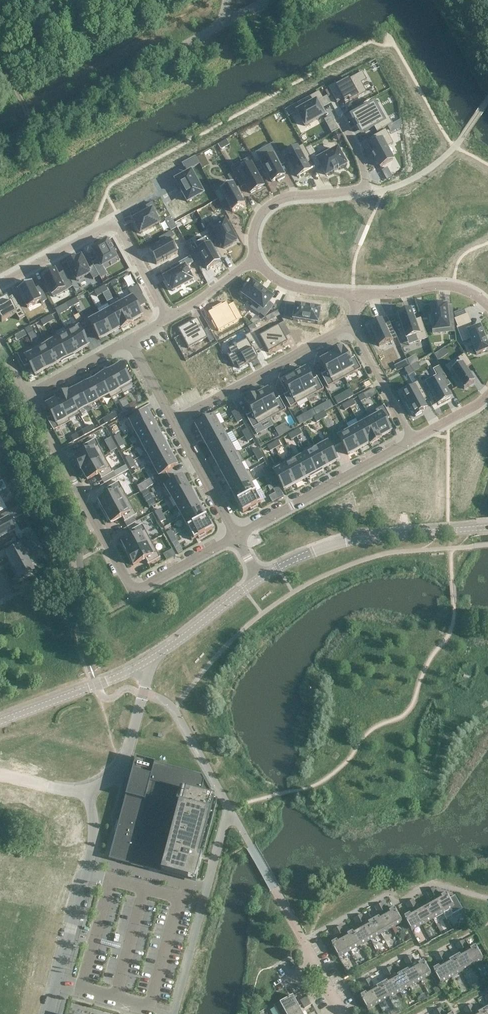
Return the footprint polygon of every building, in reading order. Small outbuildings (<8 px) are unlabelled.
[(335,83),(328,87),(337,103),(343,100),(345,104),(346,104),(345,102),(349,100),(350,102),(366,93),(361,83),(366,80),(362,72),(336,86),(335,83)] [(319,92),(284,111),(288,118),(297,113),(305,126),(324,116),(317,102),(323,99),(319,92)] [(373,105),(352,116),(358,128),(362,126),(365,132),(374,127),(377,133),(394,123),(391,117),(382,122),(373,105)] [(333,121),(327,124),(332,133),(338,130),(333,121)] [(373,145),(369,147),(380,167),(393,160),(386,148),(393,144),(385,130),(370,139),(373,145)] [(270,153),(259,160),(272,182),(277,180),(278,181),(285,178),(276,162),(281,159),(273,144),(267,147),(270,153)] [(303,145),(285,155),(289,163),(287,164),(292,172),(294,170),(297,177),(309,170),(306,164),(311,161),(305,149),(303,145)] [(311,146),(305,149),(311,161),(316,169),(321,166),(326,175),(333,171),(333,172),(334,172),(334,171),(337,169),(338,170),(338,169),(345,165),(344,163),(346,162),(342,155),(340,156),(337,150),(329,154),(327,150),(316,156),(311,146)] [(195,157),(182,164),(186,171),(199,165),(195,157)] [(236,165),(230,169),(239,184),(244,181),(251,194),(263,187),(250,164),(239,171),(236,165)] [(191,173),(176,181),(188,202),(202,194),(191,173)] [(232,184),(215,193),(220,203),(226,200),(232,212),(244,205),(240,197),(242,195),(238,188),(235,189),(232,184)] [(142,215),(134,220),(137,226),(136,227),(140,234),(159,223),(152,211),(156,209),(152,203),(140,210),(142,215)] [(212,228),(207,231),(211,238),(216,236),(224,249),(225,248),(225,249),(230,246),(230,245),(231,245),(231,244),(235,241),(223,218),(210,224),(212,228)] [(161,244),(149,251),(156,265),(177,253),(170,239),(174,237),(171,232),(158,238),(161,244)] [(192,241),(186,244),(200,270),(201,269),(199,266),(203,264),(206,269),(219,263),(214,255),(216,254),(216,255),(217,254),(212,244),(211,245),(210,246),(205,238),(193,244),(192,241)] [(98,260),(92,263),(93,266),(99,276),(100,279),(107,275),(102,267),(117,259),(107,241),(92,250),(98,260)] [(81,256),(67,263),(76,281),(90,274),(93,280),(99,276),(93,266),(88,269),(81,256)] [(177,271),(164,278),(168,287),(170,286),(172,292),(192,281),(185,267),(193,263),(190,257),(174,266),(177,271)] [(54,270),(42,277),(53,297),(72,286),(64,272),(57,275),(54,270)] [(31,283),(17,290),(27,308),(40,301),(41,303),(46,300),(39,287),(35,289),(31,283)] [(246,291),(243,295),(262,309),(259,313),(265,318),(273,306),(268,302),(272,298),(252,283),(251,284),(249,283),(244,290),(246,291)] [(131,295),(120,301),(132,323),(132,321),(142,316),(131,295)] [(0,300),(0,319),(1,322),(16,314),(19,320),(25,317),(15,298),(10,301),(7,296),(0,300)] [(120,301),(109,307),(121,329),(132,323),(120,301)] [(227,302),(208,313),(212,322),(211,322),(215,329),(216,328),(218,332),(242,319),(234,303),(229,306),(227,302)] [(286,306),(284,318),(293,319),(293,320),(318,324),(320,309),(295,305),(295,307),(286,306)] [(432,314),(430,314),(431,323),(433,323),(434,330),(454,328),(452,311),(446,312),(446,306),(442,306),(442,305),(432,306),(432,314)] [(110,309),(100,315),(110,333),(120,328),(121,329),(109,307),(110,309)] [(418,342),(427,339),(422,322),(415,324),(410,310),(398,315),(406,338),(415,335),(418,342)] [(100,315),(89,321),(99,339),(110,333),(100,315)] [(455,320),(458,328),(457,328),(463,342),(470,339),(476,355),(487,350),(487,347),(480,326),(472,330),(470,324),(467,315),(455,320)] [(197,319),(178,329),(188,348),(207,338),(209,343),(214,340),(207,329),(204,331),(197,319)] [(381,320),(369,325),(379,346),(397,338),(390,323),(384,326),(381,320)] [(76,322),(65,328),(77,351),(88,345),(76,322)] [(278,325),(259,336),(268,353),(287,342),(278,325)] [(67,333),(57,338),(68,359),(74,355),(73,353),(77,351),(65,328),(65,329),(67,333)] [(250,333),(245,336),(247,339),(228,350),(231,355),(229,356),(228,355),(227,356),(233,366),(234,366),(233,365),(236,363),(239,369),(258,358),(255,353),(260,351),(250,333)] [(44,340),(56,363),(60,360),(61,362),(68,359),(57,338),(47,344),(44,340)] [(44,340),(34,346),(46,368),(56,363),(44,340)] [(18,354),(17,355),(24,367),(25,367),(24,366),(29,363),(35,374),(46,368),(34,346),(18,354)] [(342,348),(331,354),(344,378),(360,369),(361,369),(354,356),(353,357),(354,358),(349,360),(342,348)] [(200,374),(204,381),(206,380),(208,385),(222,378),(221,376),(227,373),(225,370),(230,367),(221,350),(215,353),(217,356),(198,366),(202,373),(200,374)] [(331,355),(320,360),(327,372),(322,375),(321,374),(328,387),(328,386),(344,378),(331,354),(331,355)] [(461,364),(451,370),(455,377),(453,378),(458,384),(460,383),(464,390),(475,382),(466,369),(471,365),(464,354),(458,359),(461,364)] [(121,364),(110,370),(122,392),(121,390),(132,384),(130,381),(132,380),(128,372),(126,373),(121,364)] [(437,376),(425,382),(430,390),(428,391),(432,398),(434,398),(438,405),(450,398),(442,383),(447,380),(440,366),(433,370),(437,376)] [(293,373),(307,398),(322,390),(323,390),(323,389),(316,377),(316,378),(311,381),(305,369),(294,375),(293,373)] [(105,370),(98,374),(111,398),(122,392),(110,370),(106,372),(105,370)] [(287,379),(283,381),(289,393),(284,395),(283,395),(290,408),(291,407),(307,398),(293,373),(291,374),(292,374),(286,377),(287,379)] [(93,379),(89,381),(99,400),(109,394),(111,398),(98,374),(92,377),(93,379)] [(89,381),(78,387),(88,406),(99,400),(89,381)] [(414,388),(402,394),(407,402),(405,403),(409,410),(411,409),(415,417),(423,413),(422,411),(426,409),(422,401),(427,398),(418,382),(412,385),(414,388)] [(67,391),(67,392),(79,413),(78,411),(88,406),(78,387),(68,393),(67,391)] [(256,394),(256,395),(269,419),(285,410),(286,410),(279,397),(278,398),(279,398),(274,401),(267,389),(257,395),(256,394)] [(67,392),(56,398),(69,421),(70,421),(69,419),(79,413),(67,392)] [(256,395),(245,401),(252,413),(247,416),(246,415),(246,416),(252,428),(253,428),(269,419),(256,395)] [(56,399),(46,405),(52,416),(47,418),(47,417),(46,418),(53,430),(54,430),(69,421),(56,398),(56,399)] [(383,406),(368,415),(381,439),(381,438),(380,437),(391,431),(385,420),(389,418),(390,419),(391,418),(384,406),(383,406)] [(312,410),(297,419),(300,425),(316,416),(312,410)] [(148,411),(125,424),(131,435),(154,422),(148,411)] [(368,415),(357,421),(370,444),(381,439),(368,415)] [(202,422),(195,426),(201,436),(221,425),(221,424),(219,426),(214,416),(210,418),(209,416),(201,421),(202,422)] [(347,426),(359,449),(369,443),(369,444),(370,444),(357,421),(359,425),(349,430),(347,426)] [(154,422),(131,435),(133,434),(139,444),(159,433),(154,422)] [(221,425),(201,436),(206,446),(227,434),(221,425)] [(347,426),(330,435),(337,447),(342,444),(348,455),(359,449),(347,426)] [(159,433),(139,444),(144,454),(142,455),(143,456),(167,442),(163,436),(162,437),(159,433)] [(227,434),(206,446),(211,455),(232,444),(227,434)] [(315,446),(326,467),(337,461),(331,450),(337,447),(330,435),(324,439),(327,443),(316,448),(315,446)] [(87,451),(74,458),(80,469),(104,456),(96,440),(95,439),(83,446),(83,447),(84,446),(87,451)] [(167,442),(143,456),(148,466),(171,454),(169,450),(170,449),(167,442)] [(232,444),(211,455),(216,464),(239,452),(237,453),(232,444)] [(315,446),(304,452),(317,474),(323,471),(322,469),(326,467),(315,446)] [(239,452),(216,464),(222,474),(244,462),(239,452)] [(293,455),(293,456),(305,478),(309,476),(310,478),(317,474),(304,452),(305,454),(296,460),(293,455)] [(171,454),(148,466),(149,467),(151,466),(156,475),(154,476),(157,482),(169,476),(166,471),(177,465),(171,454)] [(104,456),(80,469),(81,469),(87,480),(99,473),(101,478),(101,479),(113,472),(104,456)] [(293,456),(282,461),(295,484),(305,478),(293,456)] [(284,466),(274,472),(284,490),(295,484),(282,461),(282,462),(284,466)] [(244,462),(222,474),(227,483),(249,471),(245,473),(240,464),(244,462)] [(249,471),(227,483),(232,493),(255,481),(249,471)] [(169,476),(157,482),(166,499),(189,486),(183,476),(172,482),(169,476)] [(255,481),(232,493),(237,502),(256,492),(251,483),(255,481)] [(110,494),(98,500),(101,505),(99,506),(102,512),(128,499),(119,483),(119,482),(106,489),(107,489),(110,494)] [(189,486),(166,499),(170,497),(176,507),(196,496),(193,490),(191,491),(189,486)] [(147,489),(141,492),(149,508),(155,505),(147,489)] [(256,492),(237,502),(243,512),(249,509),(250,510),(258,506),(257,504),(261,502),(256,492)] [(196,496),(176,507),(182,517),(180,518),(180,519),(200,508),(198,504),(200,503),(196,496)] [(128,499),(102,512),(106,519),(108,518),(110,522),(122,516),(125,521),(124,521),(124,522),(137,515),(136,514),(136,515),(128,499)] [(200,508),(180,519),(186,529),(206,518),(200,508)] [(206,518),(186,529),(192,540),(198,537),(199,539),(206,535),(205,533),(212,529),(206,518)] [(0,523),(0,539),(1,539),(2,540),(9,536),(8,535),(15,531),(8,519),(0,523)] [(133,537),(122,543),(127,554),(127,555),(151,541),(142,526),(142,525),(129,532),(130,532),(131,532),(133,537)] [(151,541),(127,555),(133,566),(145,559),(148,564),(147,564),(148,565),(160,558),(160,557),(151,541)] [(39,543),(30,548),(34,554),(43,549),(39,543)] [(5,554),(8,561),(14,572),(20,569),(24,576),(34,571),(35,571),(32,565),(31,565),(21,546),(5,554)] [(136,758),(110,856),(196,879),(217,802),(202,776),(136,758)] [(447,894),(436,900),(443,913),(446,918),(452,914),(462,909),(455,896),(449,899),(447,894)] [(443,913),(436,900),(425,906),(432,919),(443,913)] [(415,912),(422,924),(432,919),(425,906),(415,912)] [(389,911),(389,912),(384,915),(391,928),(402,922),(394,908),(389,911)] [(415,912),(409,914),(404,917),(411,930),(422,924),(415,912)] [(378,917),(373,920),(381,934),(391,928),(384,915),(379,918),(378,917)] [(370,940),(381,934),(373,920),(368,923),(368,924),(363,927),(370,940)] [(360,945),(370,940),(363,927),(352,932),(360,945)] [(342,938),(349,951),(360,945),(352,932),(347,935),(342,938)] [(338,957),(349,951),(342,938),(337,941),(336,941),(331,944),(338,957)] [(470,949),(465,952),(472,965),(483,959),(475,946),(470,949)] [(462,971),(472,965),(465,952),(460,955),(459,955),(454,958),(462,971)] [(449,961),(444,964),(451,977),(462,971),(454,958),(449,961)] [(418,964),(413,967),(420,980),(431,974),(423,961),(418,964)] [(440,983),(451,977),(444,964),(438,967),(438,966),(433,969),(440,983)] [(407,970),(402,973),(410,986),(420,980),(413,967),(408,970),(407,970)] [(399,992),(410,986),(402,973),(397,976),(392,979),(399,992)] [(392,979),(381,985),(389,998),(399,992),(392,979)] [(378,1004),(389,998),(381,985),(381,984),(376,987),(376,988),(371,991),(378,1004)] [(368,1010),(378,1004),(371,991),(366,994),(365,993),(360,996),(368,1010)] [(293,996),(280,1003),(274,1006),(279,1013),(285,1013),(299,1007),(293,996)]
